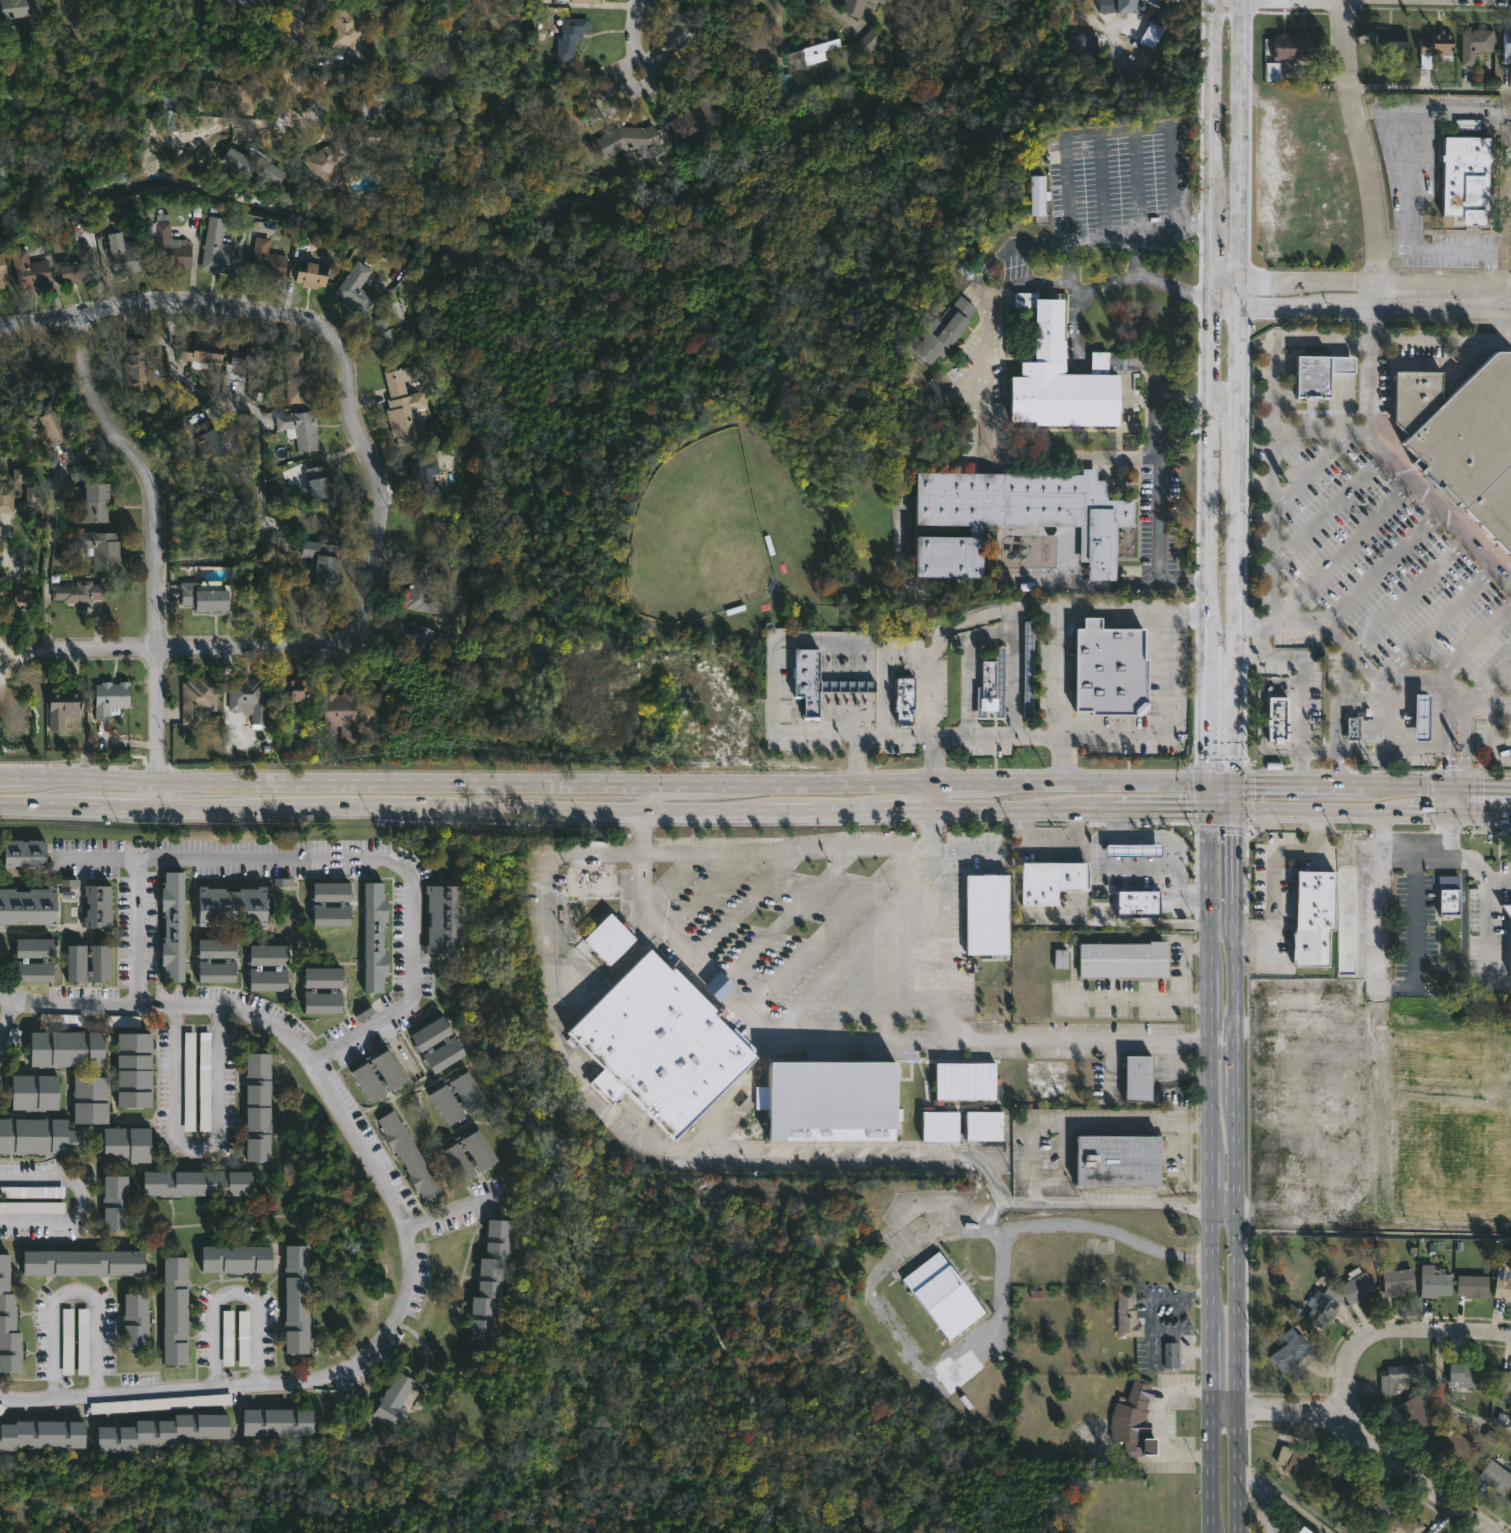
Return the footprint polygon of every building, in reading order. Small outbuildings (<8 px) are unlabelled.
[(28,16),(0,19),(0,0),(26,0),(28,16)] [(847,1),(845,0),(868,0),(860,18),(843,10),(847,1)] [(1115,12),(1115,0),(1140,0),(1140,12),(1115,12)] [(705,23),(678,52),(661,37),(673,23),(671,21),(685,6),(705,23)] [(372,22),(372,23),(362,23),(361,33),(366,33),(363,64),(344,63),(345,47),(330,46),(332,7),(356,8),(355,13),(373,14),(372,22)] [(763,7),(763,22),(768,22),(768,47),(748,47),(748,40),(719,40),(719,7),(763,7)] [(589,18),(589,32),(578,32),(578,42),(574,42),(573,60),(557,59),(558,37),(561,37),(562,17),(589,18)] [(826,27),(830,40),(840,36),(843,45),(825,51),(828,59),(808,66),(805,56),(792,60),(788,49),(809,42),(807,34),(826,27)] [(857,43),(867,52),(880,37),(870,28),(857,43)] [(1407,30),(1407,52),(1377,52),(1377,29),(1407,30)] [(1463,64),(1461,64),(1462,31),(1473,32),(1473,29),(1495,29),(1494,50),(1475,50),(1475,64),(1463,64)] [(1502,30),(1510,30),(1510,67),(1508,67),(1502,67),(1502,30)] [(1317,34),(1317,61),(1274,60),(1275,34),(1282,34),(1282,32),(1310,33),(1310,34),(1317,34)] [(1452,32),(1452,59),(1436,59),(1436,54),(1433,54),(1433,68),(1422,68),(1422,38),(1434,38),(1434,32),(1452,32)] [(1095,53),(1059,55),(1058,35),(1093,33),(1095,53)] [(793,92),(791,73),(778,75),(780,93),(793,92)] [(253,78),(253,89),(242,89),(241,107),(228,107),(228,78),(253,78)] [(222,80),(220,100),(201,98),(202,79),(222,80)] [(385,87),(384,100),(374,100),(373,123),(347,121),(349,84),(385,87)] [(699,131),(677,143),(666,124),(693,108),(693,96),(712,96),(712,108),(724,108),(723,131),(699,131)] [(656,126),(662,140),(659,142),(660,143),(650,149),(650,155),(639,155),(639,149),(625,148),(604,160),(593,141),(619,126),(646,127),(654,123),(656,126)] [(388,131),(387,144),(363,143),(363,130),(388,131)] [(1483,134),(1482,213),(1480,213),(1480,221),(1457,221),(1457,213),(1438,213),(1439,133),(1483,134)] [(337,184),(320,193),(302,159),(345,136),(352,149),(333,159),(336,165),(330,169),(337,184)] [(249,146),(270,158),(268,162),(284,172),(276,186),(256,174),(252,182),(219,162),(228,146),(244,155),(249,146)] [(1052,191),(1052,200),(1047,200),(1046,215),(1032,214),(1033,175),(1047,176),(1046,191),(1052,191)] [(169,214),(169,222),(170,222),(170,237),(172,237),(172,239),(187,239),(187,245),(191,245),(191,268),(155,268),(155,236),(149,236),(149,223),(156,223),(156,214),(169,214)] [(239,254),(237,274),(200,269),(208,216),(225,218),(221,243),(235,245),(233,254),(239,254)] [(122,232),(123,242),(138,240),(140,248),(145,247),(147,269),(113,274),(108,234),(122,232)] [(286,255),(283,281),(249,276),(255,236),(270,238),(268,253),(286,255)] [(71,282),(63,284),(61,267),(77,264),(75,248),(90,246),(96,278),(71,282)] [(27,251),(29,262),(47,259),(52,283),(18,290),(10,252),(26,249),(27,251)] [(8,286),(0,288),(0,253),(2,253),(8,286)] [(326,257),(325,265),(329,266),(325,287),(318,285),(317,288),(301,285),(302,283),(295,282),(299,260),(315,263),(316,255),(326,257)] [(375,298),(364,313),(354,306),(352,309),(341,301),(343,298),(335,293),(357,260),(371,270),(360,287),(375,298)] [(1033,292),(1033,298),(1062,298),(1061,373),(1086,374),(1087,351),(1104,351),(1104,374),(1116,374),(1115,425),(1031,424),(1031,421),(1008,421),(1008,376),(1018,376),(1018,361),(1032,361),(1032,306),(1009,306),(1009,292),(1033,292)] [(962,295),(978,308),(969,319),(971,321),(950,349),(945,345),(929,364),(914,352),(929,333),(927,331),(937,318),(939,319),(951,305),(953,307),(962,295)] [(397,345),(399,351),(378,357),(376,347),(374,348),(370,334),(376,332),(372,319),(388,315),(397,345)] [(224,342),(221,366),(207,364),(206,369),(194,369),(191,366),(191,361),(179,359),(181,342),(194,344),(194,337),(224,342)] [(146,348),(149,392),(128,393),(128,386),(125,386),(123,362),(128,361),(128,354),(130,354),(129,339),(145,338),(146,348)] [(271,347),(266,371),(229,364),(232,349),(245,351),(246,342),(271,347)] [(1507,350),(1510,354),(1510,558),(1457,502),(1453,506),(1410,462),(1414,457),(1399,441),(1405,435),(1443,399),(1494,350),(1507,350)] [(302,351),(302,363),(308,363),(309,403),(286,404),(284,351),(302,351)] [(1358,357),(1358,373),(1336,372),(1335,398),(1301,397),(1302,356),(1358,357)] [(1,391),(0,386),(0,375),(11,372),(10,367),(18,365),(17,361),(31,358),(31,360),(47,357),(51,373),(22,379),(23,386),(1,391)] [(402,368),(407,394),(424,390),(428,407),(425,408),(426,414),(422,415),(424,428),(421,429),(424,439),(398,445),(396,436),(392,437),(386,411),(390,410),(387,399),(391,398),(385,371),(402,368)] [(1405,435),(1391,421),(1392,369),(1439,371),(1439,395),(1443,399),(1405,435)] [(52,410),(62,431),(71,426),(75,434),(51,446),(37,418),(52,410)] [(312,411),(317,450),(298,452),(296,437),(288,438),(287,430),(277,431),(275,416),(312,411)] [(211,459),(205,462),(194,437),(198,435),(194,427),(207,421),(222,454),(211,459)] [(430,462),(433,486),(440,485),(442,497),(413,501),(408,465),(430,462)] [(322,465),(323,472),(329,471),(334,496),(312,500),(306,469),(322,465)] [(1092,469),(1092,481),(1102,481),(1102,500),(1130,500),(1130,528),(1113,527),(1113,581),(1083,580),(1083,562),(1075,562),(1075,527),(1018,526),(1018,529),(998,529),(998,526),(996,526),(996,535),(990,535),(990,533),(979,533),(979,539),(985,539),(988,542),(985,546),(980,546),(980,580),(914,580),(914,538),(967,538),(967,525),(914,525),(914,473),(1077,474),(1077,468),(1092,469)] [(23,483),(23,469),(13,469),(12,483),(23,483)] [(107,522),(80,522),(80,501),(85,501),(85,485),(109,485),(109,503),(107,503),(107,522)] [(12,513),(0,512),(0,487),(12,488),(12,506),(15,506),(16,499),(25,500),(24,487),(36,487),(37,506),(20,505),(20,511),(12,511),(12,513)] [(94,532),(94,533),(116,533),(116,541),(118,541),(118,562),(116,562),(116,570),(93,570),(93,556),(86,556),(86,549),(77,549),(77,532),(94,532)] [(341,556),(338,582),(335,581),(334,593),(312,591),(313,579),(306,578),(308,557),(300,556),(302,539),(338,544),(337,556),(341,556)] [(433,572),(431,587),(424,586),(423,597),(439,600),(438,614),(413,611),(413,609),(405,608),(405,605),(403,604),(404,593),(408,593),(410,578),(405,577),(407,560),(428,563),(427,572),(433,572)] [(80,581),(80,585),(101,585),(101,599),(92,599),(92,603),(61,603),(61,600),(51,600),(51,587),(71,587),(71,585),(76,585),(76,581),(80,581)] [(222,582),(222,587),(228,587),(228,614),(212,614),(212,612),(193,612),(193,606),(181,606),(181,588),(180,588),(180,582),(198,582),(198,587),(200,587),(200,582),(222,582)] [(14,604),(32,604),(32,590),(14,589),(14,604)] [(1097,616),(1097,627),(1141,627),(1141,658),(1144,658),(1144,707),(1135,715),(1087,714),(1087,711),(1071,711),(1072,627),(1079,627),(1079,616),(1097,616)] [(1029,717),(1020,717),(1022,621),(1030,621),(1029,717)] [(434,629),(423,662),(404,655),(415,623),(434,629)] [(816,649),(816,680),(871,680),(871,692),(816,691),(816,717),(801,717),(801,696),(792,696),(792,648),(816,649)] [(1003,648),(1002,719),(999,722),(995,719),(995,717),(983,717),(983,720),(982,722),(978,722),(976,720),(977,687),(981,687),(982,661),(994,662),(994,648),(1003,648)] [(910,678),(910,701),(911,701),(911,710),(908,710),(908,723),(907,725),(895,725),(896,723),(892,723),(892,712),(891,712),(893,677),(910,678)] [(291,678),(291,679),(305,679),(305,702),(285,702),(286,693),(277,693),(277,678),(291,678)] [(183,725),(181,725),(181,680),(217,680),(217,712),(199,712),(199,725),(183,725)] [(264,681),(262,726),(250,726),(251,708),(242,707),(242,712),(228,712),(229,680),(264,681)] [(129,682),(129,707),(119,707),(119,715),(109,715),(109,722),(95,722),(95,684),(100,684),(100,682),(112,682),(112,684),(119,684),(119,682),(129,682)] [(335,688),(335,695),(341,695),(341,688),(355,688),(355,739),(339,739),(339,725),(336,725),(336,735),(323,735),(324,714),(322,714),(322,688),(335,688)] [(80,690),(80,717),(64,716),(64,731),(49,731),(50,689),(80,690)] [(1428,695),(1413,695),(1412,738),(1427,739),(1428,695)] [(1285,697),(1284,725),(1286,725),(1285,742),(1264,741),(1264,729),(1261,729),(1261,720),(1264,720),(1265,696),(1285,697)] [(1358,717),(1345,717),(1346,740),(1358,740),(1358,717)] [(46,840),(45,861),(40,861),(40,863),(21,861),(21,865),(14,865),(14,867),(4,867),(4,840),(8,840),(8,838),(29,840),(29,838),(41,838),(41,840),(46,840)] [(1102,856),(1102,844),(1157,844),(1157,857),(1102,856)] [(1053,907),(1018,908),(1018,865),(1084,864),(1084,892),(1053,892),(1053,907)] [(1357,864),(1357,867),(1358,867),(1357,973),(1335,973),(1336,864),(1357,864)] [(182,903),(182,981),(163,981),(162,966),(160,966),(160,941),(162,941),(162,910),(159,910),(159,886),(162,886),(163,871),(182,871),(182,903)] [(1460,913),(1441,913),(1441,874),(1461,875),(1460,913)] [(1010,953),(962,953),(961,877),(1010,877),(1010,953)] [(314,881),(352,880),(352,901),(314,901),(314,881)] [(384,881),(384,897),(388,897),(388,920),(385,920),(385,952),(389,952),(389,975),(386,975),(385,991),(366,991),(366,881),(384,881)] [(462,883),(462,951),(427,951),(427,944),(429,944),(429,925),(432,925),(432,911),(429,911),(429,893),(426,893),(426,883),(462,883)] [(111,884),(111,888),(113,888),(113,902),(111,902),(111,910),(112,910),(112,923),(111,923),(111,926),(84,926),(84,916),(86,916),(86,908),(89,908),(89,902),(86,902),(86,895),(84,895),(84,884),(111,884)] [(267,884),(266,926),(199,925),(199,884),(208,885),(208,886),(226,887),(226,890),(240,890),(240,886),(258,887),(258,884),(267,884)] [(16,922),(0,922),(0,887),(15,887),(15,889),(29,889),(29,887),(48,887),(48,885),(56,885),(56,925),(47,925),(47,923),(30,922),(30,920),(16,920),(16,922)] [(1158,917),(1114,916),(1115,891),(1158,892),(1158,917)] [(314,903),(352,903),(352,924),(315,924),(314,903)] [(1496,903),(1510,903),(1510,974),(1507,974),(1508,918),(1496,903)] [(582,939),(607,966),(635,940),(610,913),(582,939)] [(1321,929),(1320,966),(1296,965),(1296,963),(1293,963),(1294,931),(1297,931),(1297,929),(1321,929)] [(17,937),(54,937),(54,957),(17,958),(17,937)] [(199,938),(237,938),(237,958),(199,958),(199,938)] [(1163,979),(1075,979),(1076,944),(1146,944),(1146,942),(1163,942),(1163,979)] [(67,944),(87,944),(86,980),(67,980),(67,944)] [(89,944),(111,944),(112,980),(90,980),(89,944)] [(250,944),(288,944),(288,964),(250,964),(250,944)] [(672,966),(673,967),(680,960),(725,1006),(718,1014),(759,1056),(676,1139),(626,1089),(612,1104),(590,1081),(605,1066),(570,1031),(653,947),(672,966)] [(17,960),(54,960),(54,980),(17,981),(17,960)] [(199,961),(237,960),(237,981),(199,981),(199,961)] [(305,967),(342,966),(342,987),(305,987),(305,967)] [(250,967),(288,967),(288,987),(250,987),(250,967)] [(305,990),(342,989),(342,1010),(305,1010),(305,990)] [(411,1034),(444,1014),(454,1031),(422,1051),(411,1034)] [(64,1065),(30,1065),(30,1031),(105,1031),(105,1065),(64,1065)] [(152,1106),(117,1106),(118,1032),(153,1032),(152,1106)] [(194,1033),(183,1033),(183,1131),(194,1131),(194,1033)] [(209,1033),(198,1033),(199,1132),(209,1131),(209,1033)] [(423,1053),(455,1034),(467,1053),(435,1073),(423,1053)] [(370,1060),(389,1048),(409,1080),(391,1091),(370,1060)] [(271,1161),(247,1160),(247,1052),(271,1052),(271,1161)] [(1154,1100),(1128,1100),(1129,1055),(1155,1055),(1154,1100)] [(352,1071),(368,1061),(387,1092),(371,1102),(352,1071)] [(895,1062),(767,1062),(767,1087),(755,1087),(754,1110),(767,1110),(767,1141),(894,1141),(895,1062)] [(994,1062),(934,1063),(935,1100),(995,1099),(994,1062)] [(450,1082),(471,1070),(490,1101),(471,1113),(450,1082)] [(59,1109),(12,1108),(12,1074),(59,1074),(59,1109)] [(109,1122),(74,1122),(74,1076),(109,1076),(109,1122)] [(430,1094),(448,1083),(467,1114),(450,1125),(430,1094)] [(393,1109),(444,1193),(428,1203),(419,1190),(417,1191),(408,1176),(409,1175),(405,1169),(406,1168),(398,1154),(397,1155),(393,1149),(392,1150),(382,1135),(384,1134),(377,1120),(393,1109)] [(921,1142),(958,1142),(958,1112),(922,1112),(921,1142)] [(966,1141),(1002,1140),(1001,1112),(965,1112),(966,1141)] [(81,1153),(0,1152),(0,1117),(67,1119),(67,1128),(81,1128),(81,1153)] [(151,1162),(103,1162),(103,1127),(151,1127),(151,1162)] [(462,1140),(481,1171),(501,1160),(482,1129),(462,1140)] [(1161,1136),(1160,1187),(1075,1185),(1076,1134),(1161,1136)] [(441,1152),(459,1141),(478,1173),(460,1183),(441,1152)] [(164,1194),(143,1194),(143,1170),(251,1171),(251,1194),(164,1194)] [(128,1230),(103,1230),(104,1175),(128,1175),(128,1230)] [(63,1198),(62,1187),(0,1187),(0,1198),(63,1198)] [(63,1203),(0,1202),(0,1213),(63,1213),(63,1203)] [(514,1219),(512,1260),(506,1259),(504,1298),(499,1298),(497,1337),(471,1335),(473,1296),(479,1297),(481,1257),(488,1257),(490,1218),(514,1219)] [(216,1271),(203,1271),(203,1245),(272,1246),(272,1272),(216,1271)] [(310,1354),(286,1354),(286,1245),(311,1245),(310,1354)] [(44,1274),(23,1274),(23,1250),(145,1251),(145,1274),(44,1274)] [(21,1372),(0,1372),(0,1254),(10,1254),(9,1293),(16,1293),(15,1332),(22,1332),(21,1372)] [(981,1315),(944,1342),(899,1281),(935,1254),(981,1315)] [(1499,1254),(1510,1255),(1510,1259),(1510,1301),(1492,1298),(1499,1254)] [(188,1365),(164,1365),(164,1257),(188,1257),(188,1365)] [(1436,1264),(1436,1268),(1447,1268),(1447,1274),(1450,1274),(1450,1294),(1447,1294),(1447,1296),(1440,1296),(1440,1297),(1423,1297),(1423,1264),(1436,1264)] [(1360,1266),(1363,1273),(1366,1271),(1377,1290),(1351,1305),(1341,1286),(1350,1281),(1349,1277),(1351,1276),(1349,1272),(1360,1266)] [(1391,1297),(1385,1297),(1383,1271),(1413,1269),(1415,1290),(1402,1291),(1402,1296),(1391,1297)] [(1490,1275),(1489,1298),(1464,1298),(1464,1296),(1456,1296),(1456,1274),(1490,1275)] [(1339,1289),(1333,1298),(1342,1303),(1338,1309),(1339,1310),(1332,1321),(1330,1319),(1324,1329),(1306,1317),(1308,1315),(1302,1312),(1319,1288),(1325,1292),(1331,1283),(1339,1289)] [(1134,1303),(1134,1310),(1136,1310),(1136,1317),(1144,1317),(1144,1336),(1118,1335),(1119,1291),(1136,1291),(1136,1303),(1134,1303)] [(149,1348),(124,1348),(124,1293),(149,1293),(149,1348)] [(62,1375),(73,1374),(72,1309),(61,1309),(62,1375)] [(222,1365),(233,1365),(232,1311),(221,1311),(222,1365)] [(248,1311),(237,1311),(238,1366),(248,1366),(248,1311)] [(1293,1327),(1300,1335),(1302,1334),(1314,1350),(1283,1373),(1271,1356),(1288,1343),(1282,1335),(1293,1327)] [(1180,1368),(1166,1368),(1165,1342),(1180,1342),(1180,1368)] [(1486,1366),(1485,1390),(1447,1386),(1449,1362),(1477,1364),(1476,1366),(1486,1366)] [(1396,1395),(1380,1395),(1380,1375),(1387,1375),(1387,1366),(1398,1366),(1398,1363),(1422,1363),(1422,1383),(1396,1383),(1396,1395)] [(410,1413),(406,1419),(402,1417),(395,1429),(372,1416),(398,1370),(417,1381),(401,1408),(410,1413)] [(1496,1370),(1510,1371),(1510,1396),(1501,1395),(1500,1401),(1491,1400),(1491,1399),(1490,1399),(1491,1389),(1493,1389),(1496,1370)] [(1147,1396),(1146,1399),(1149,1400),(1146,1409),(1148,1409),(1144,1423),(1149,1423),(1150,1438),(1156,1438),(1156,1456),(1124,1456),(1124,1442),(1111,1441),(1111,1415),(1115,1402),(1119,1396),(1127,1398),(1134,1376),(1152,1382),(1147,1396)] [(231,1406),(230,1394),(89,1402),(89,1413),(231,1406)] [(1430,1420),(1409,1433),(1393,1407),(1414,1394),(1430,1420)] [(314,1436),(244,1436),(244,1409),(314,1409),(314,1436)] [(176,1445),(98,1445),(98,1426),(136,1426),(136,1421),(176,1421),(176,1415),(229,1415),(229,1439),(176,1439),(176,1445)] [(16,1451),(0,1451),(0,1424),(16,1424),(16,1421),(85,1421),(85,1448),(16,1448),(16,1451)] [(1478,1448),(1464,1467),(1437,1447),(1451,1428),(1478,1448)] [(1315,1459),(1306,1480),(1284,1471),(1286,1466),(1276,1462),(1283,1445),(1315,1459)] [(1510,1478),(1499,1494),(1474,1476),(1487,1459),(1510,1478)] [(1359,1488),(1349,1505),(1323,1489),(1337,1465),(1349,1471),(1344,1479),(1359,1488)] [(1378,1495),(1380,1497),(1386,1490),(1396,1498),(1377,1522),(1357,1505),(1370,1489),(1378,1495)] [(1425,1526),(1420,1532),(1391,1532),(1384,1528),(1396,1512),(1401,1516),(1403,1517),(1405,1516),(1411,1520),(1413,1517),(1425,1526)]
